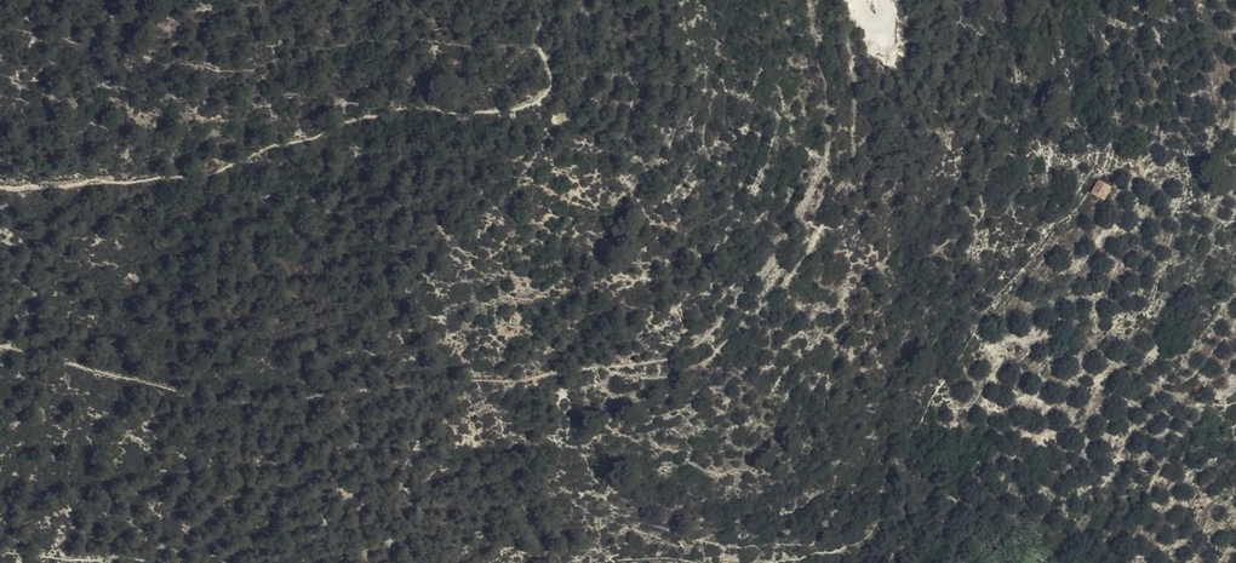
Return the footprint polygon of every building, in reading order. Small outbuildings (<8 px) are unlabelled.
[(1099,179),(1091,191),(1103,200),(1111,187),(1099,179)]
